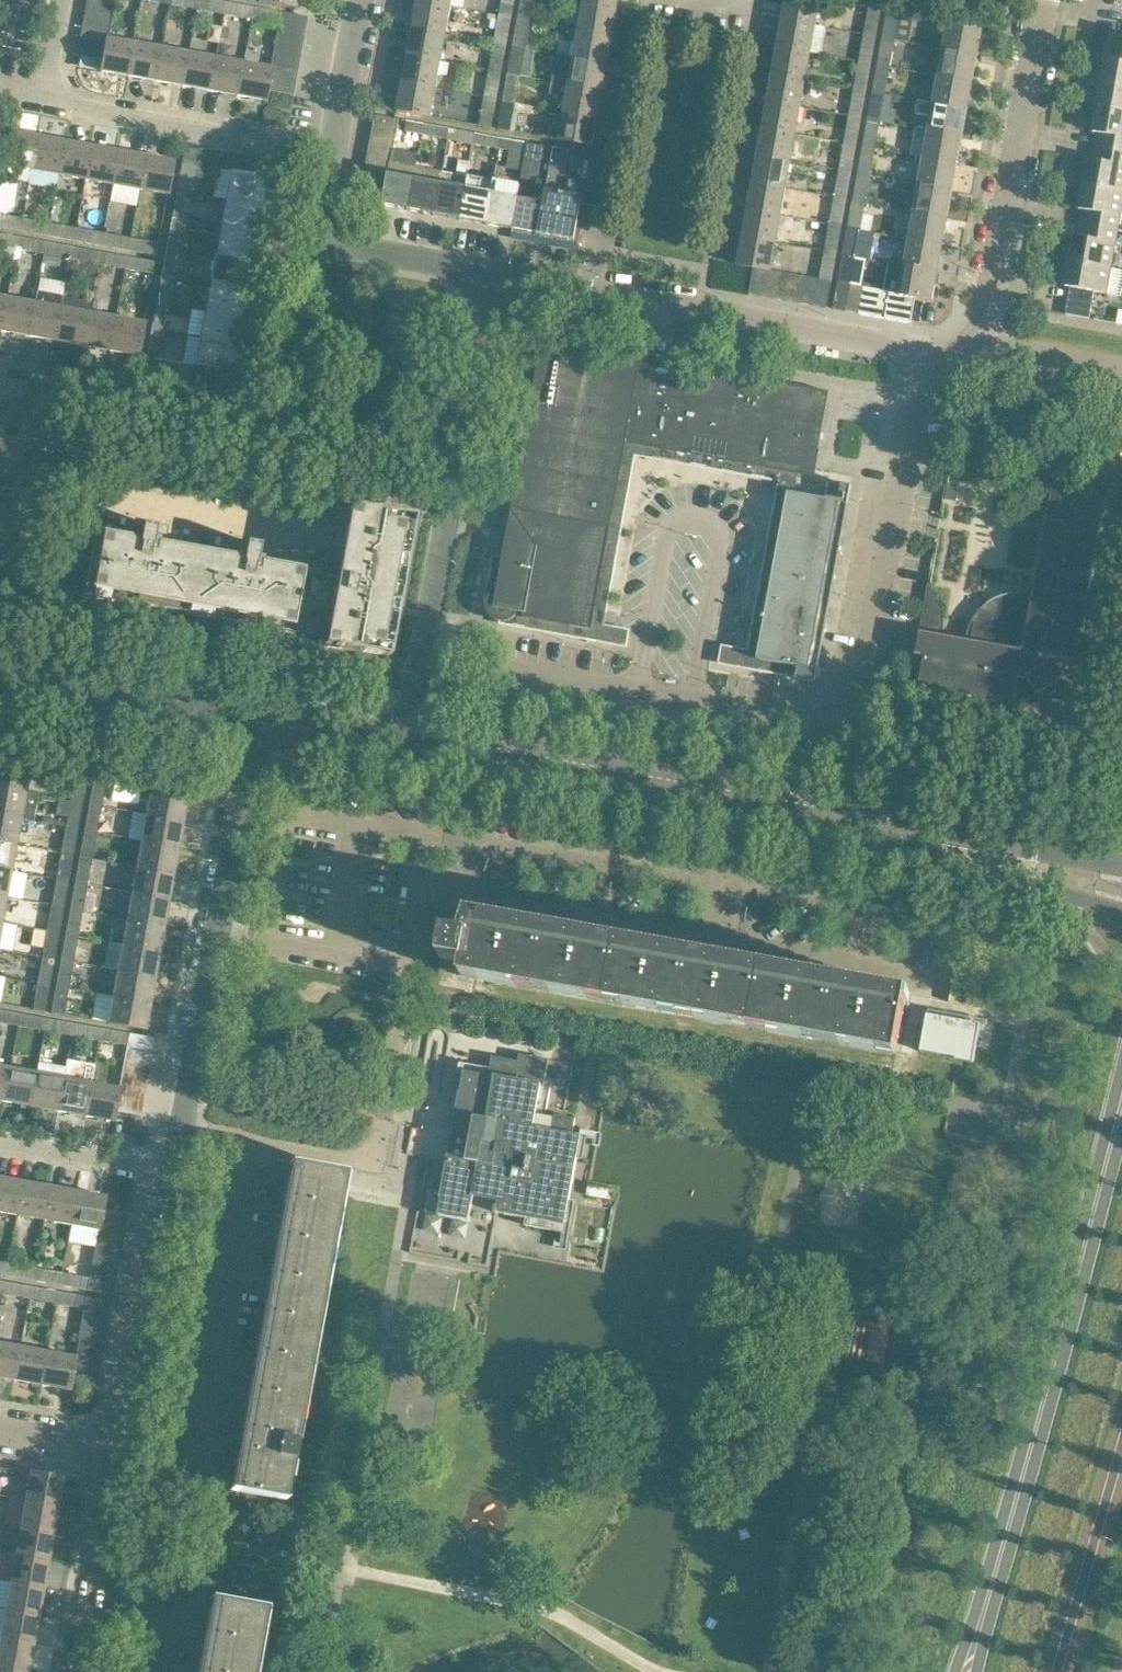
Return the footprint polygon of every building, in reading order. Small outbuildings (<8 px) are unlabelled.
[(115,0),(87,0),(86,3),(113,8),(115,0)] [(170,5),(197,10),(199,0),(171,0),(170,5)] [(213,0),(199,0),(197,10),(224,15),(226,2),(213,0)] [(295,8),(296,0),(259,0),(258,1),(258,2),(295,8)] [(515,0),(503,0),(500,17),(512,19),(515,0)] [(518,19),(530,22),(534,0),(522,0),(518,19)] [(584,3),(618,10),(619,0),(585,0),(584,3)] [(820,0),(786,0),(782,19),(816,25),(820,0)] [(224,15),(251,20),(253,7),(226,2),(224,15)] [(417,2),(412,29),(446,35),(451,8),(417,2)] [(86,3),(84,16),(111,21),(113,8),(86,3)] [(613,37),(618,10),(584,3),(579,31),(613,37)] [(281,12),(253,7),(251,20),(278,25),(278,24),(279,24),(281,12)] [(869,7),(864,35),(876,37),(881,9),(869,7)] [(888,10),(883,38),(895,40),(900,13),(888,10)] [(281,12),(279,24),(305,29),(307,17),(281,12)] [(109,34),(111,21),(84,16),(82,29),(109,34)] [(500,17),(495,44),(507,47),(512,19),(500,17)] [(525,49),(530,22),(518,19),(513,47),(525,49)] [(827,27),(816,25),(782,19),(777,46),(811,52),(822,54),(827,27)] [(977,55),(982,28),(949,21),(949,22),(944,49),(977,55)] [(302,42),(305,29),(279,24),(278,24),(278,25),(276,37),(302,42)] [(82,29),(79,42),(105,47),(107,39),(108,39),(109,34),(82,29)] [(446,35),(412,29),(407,57),(441,63),(446,35)] [(608,64),(613,37),(579,31),(574,58),(608,64)] [(1110,33),(1106,58),(1104,57),(1103,58),(1121,61),(1121,35),(1110,33)] [(864,35),(859,62),(872,64),(876,37),(864,35)] [(300,55),(302,42),(276,37),(273,50),(300,55)] [(883,38),(878,65),(890,67),(895,40),(883,38)] [(105,47),(103,61),(100,72),(128,77),(134,44),(108,39),(107,39),(105,47)] [(103,61),(105,47),(79,42),(77,56),(79,56),(103,61)] [(162,48),(134,44),(128,77),(156,82),(162,48)] [(495,44),(490,72),(502,74),(507,47),(495,44)] [(806,79),(811,52),(777,46),(772,73),(806,79)] [(513,47),(508,74),(520,76),(525,49),(513,47)] [(156,82),(183,87),(189,53),(162,48),(156,82)] [(944,49),(939,76),(972,82),(977,55),(944,49)] [(298,68),(300,55),(273,50),(271,63),(298,68)] [(209,92),(216,58),(189,53),(183,87),(209,92)] [(407,57),(402,84),(436,90),(441,63),(407,57)] [(209,92),(237,97),(243,63),(216,58),(209,92)] [(608,64),(574,58),(569,85),(603,91),(608,64)] [(1102,83),(1121,87),(1121,61),(1103,58),(1103,59),(1106,59),(1102,83)] [(867,91),(872,64),(859,62),(854,89),(867,91)] [(271,68),(270,68),(243,63),(237,97),(265,102),(267,90),(269,77),(271,68)] [(295,81),(298,68),(271,63),(270,68),(271,68),(269,77),(295,81)] [(878,65),(873,92),(885,95),(890,67),(878,65)] [(490,72),(485,99),(497,101),(502,74),(490,72)] [(772,73),(767,101),(801,107),(806,79),(772,73)] [(508,74),(504,101),(516,103),(520,76),(508,74)] [(939,76),(934,104),(967,110),(972,82),(939,76)] [(293,95),(295,81),(269,77),(267,90),(293,95)] [(603,91),(569,85),(554,82),(552,97),(566,100),(564,112),(598,118),(603,91)] [(1102,83),(1097,107),(1095,106),(1095,107),(1121,112),(1121,87),(1102,83)] [(436,90),(402,84),(397,110),(431,117),(436,90)] [(854,89),(850,116),(862,118),(867,91),(854,89)] [(880,121),(885,95),(873,92),(868,119),(880,121)] [(485,99),(480,126),(492,128),(497,101),(485,99)] [(498,129),(510,131),(516,103),(504,101),(498,129)] [(767,101),(762,128),(796,134),(801,107),(767,101)] [(931,120),(929,130),(962,136),(967,110),(934,104),(917,101),(915,117),(931,120)] [(1096,147),(1121,152),(1121,112),(1095,107),(1095,108),(1097,108),(1093,133),(1098,134),(1096,147)] [(559,140),(593,146),(598,118),(564,112),(559,140)] [(375,115),(373,128),(397,133),(399,120),(375,115)] [(857,146),(862,118),(850,116),(845,143),(857,146)] [(875,149),(880,121),(868,119),(863,147),(875,149)] [(406,131),(422,134),(424,124),(408,121),(406,131)] [(440,137),(441,127),(424,124),(422,134),(440,137)] [(397,133),(373,128),(371,141),(395,146),(397,133)] [(791,161),(796,134),(762,128),(757,155),(791,161)] [(911,156),(924,159),(957,165),(962,136),(929,130),(916,128),(911,156)] [(3,165),(31,170),(37,136),(9,131),(3,165)] [(474,144),(476,134),(460,131),(458,141),(474,144)] [(493,137),(476,134),(474,144),(491,147),(493,137)] [(64,141),(37,136),(31,170),(57,175),(64,141)] [(857,146),(845,143),(820,139),(816,166),(840,171),(852,173),(857,146)] [(509,151),(526,154),(528,143),(511,140),(509,151)] [(92,146),(64,141),(57,175),(85,180),(92,146)] [(371,141),(368,155),(392,159),(395,146),(371,141)] [(512,229),(538,234),(554,148),(528,143),(526,154),(520,186),(512,229)] [(118,151),(92,146),(85,180),(112,185),(118,151)] [(870,176),(875,149),(863,147),(858,174),(870,176)] [(1081,184),(1121,191),(1121,152),(1096,147),(1093,160),(1088,159),(1084,184),(1081,183),(1081,184)] [(177,190),(187,193),(192,193),(200,151),(199,150),(184,148),(177,190)] [(538,234),(575,240),(579,219),(600,223),(612,158),(554,148),(538,234)] [(112,185),(139,190),(145,156),(118,151),(112,185)] [(392,159),(368,155),(366,168),(389,172),(391,163),(392,159)] [(757,155),(752,182),(786,188),(791,161),(757,155)] [(173,161),(145,156),(139,190),(167,195),(173,161)] [(924,159),(919,185),(952,191),(957,165),(924,159)] [(434,215),(460,220),(468,177),(471,162),(458,160),(456,174),(442,172),(434,215)] [(383,206),(408,210),(416,167),(391,163),(389,172),(386,185),(383,206)] [(442,172),(416,167),(408,210),(434,215),(442,172)] [(386,185),(389,172),(366,168),(364,181),(386,185)] [(847,200),(852,173),(840,171),(835,197),(847,200)] [(255,176),(242,174),(231,172),(226,199),(261,206),(266,180),(254,178),(255,176)] [(858,174),(853,201),(865,203),(870,176),(858,174)] [(494,181),(468,177),(460,220),(486,224),(494,181)] [(520,186),(494,181),(486,224),(512,229),(520,186)] [(752,182),(748,209),(781,215),(786,188),(752,182)] [(1082,224),(1118,230),(1121,209),(1121,191),(1081,184),(1081,185),(1083,185),(1079,210),(1084,211),(1082,224)] [(919,185),(914,212),(947,219),(952,191),(919,185)] [(187,193),(177,190),(172,219),(182,221),(187,193)] [(842,227),(847,200),(835,197),(830,225),(842,227)] [(226,199),(221,227),(256,234),(261,206),(226,199)] [(860,231),(865,203),(853,201),(848,228),(860,231)] [(748,209),(743,237),(776,243),(781,215),(748,209)] [(914,212),(909,240),(942,246),(947,219),(914,212)] [(0,215),(0,227),(19,231),(22,219),(0,215)] [(49,224),(22,219),(19,231),(46,236),(49,224)] [(172,219),(167,246),(177,248),(182,221),(172,219)] [(46,236),(74,241),(76,229),(49,224),(46,236)] [(1111,269),(1118,230),(1082,224),(1080,237),(1074,236),(1070,261),(1067,260),(1067,261),(1111,269)] [(837,254),(842,227),(830,225),(825,252),(837,254)] [(221,227),(216,255),(251,261),(256,234),(221,227)] [(855,258),(860,231),(848,228),(843,256),(855,258)] [(103,234),(76,229),(74,241),(101,246),(103,234)] [(0,234),(0,246),(16,249),(18,237),(0,234)] [(101,246),(128,251),(130,239),(103,234),(101,246)] [(45,242),(18,237),(16,249),(43,254),(45,242)] [(771,271),(776,243),(743,237),(737,265),(754,268),(767,271),(771,271)] [(158,244),(130,239),(128,251),(156,256),(158,244)] [(909,240),(904,267),(938,273),(942,246),(909,240)] [(43,254),(70,259),(73,247),(45,242),(43,254)] [(177,248),(167,246),(162,274),(172,276),(177,248)] [(100,252),(73,247),(70,259),(97,264),(100,252)] [(97,264),(125,269),(127,257),(100,252),(97,264)] [(825,252),(820,280),(832,283),(837,254),(825,252)] [(216,255),(210,283),(246,289),(251,261),(216,255)] [(838,284),(850,286),(855,258),(843,256),(838,284)] [(155,262),(127,257),(125,269),(153,274),(155,262)] [(1071,288),(1066,315),(1090,319),(1094,291),(1107,293),(1111,269),(1067,261),(1067,262),(1069,262),(1065,287),(1071,288)] [(933,301),(938,273),(904,267),(890,264),(884,291),(890,293),(885,319),(911,323),(916,297),(933,301)] [(749,294),(762,296),(767,271),(754,268),(749,294)] [(762,296),(775,299),(780,272),(771,271),(767,271),(762,296)] [(775,299),(788,301),(793,275),(780,272),(775,299)] [(167,304),(172,276),(162,274),(156,302),(167,304)] [(788,301),(801,303),(806,277),(793,275),(788,301)] [(814,306),(819,280),(819,279),(806,277),(801,303),(814,306)] [(827,308),(832,283),(820,280),(819,280),(814,306),(827,308)] [(210,283),(205,311),(241,317),(246,289),(210,283)] [(833,309),(846,312),(851,286),(850,286),(838,284),(833,309)] [(851,285),(851,286),(846,312),(859,314),(864,288),(851,285)] [(859,314),(873,316),(878,290),(864,288),(859,314)] [(873,316),(885,319),(890,293),(884,291),(878,290),(873,316)] [(37,291),(35,303),(29,337),(56,342),(62,308),(64,296),(37,291)] [(0,330),(0,332),(29,337),(35,303),(6,298),(0,330)] [(162,331),(167,304),(156,302),(151,329),(162,331)] [(62,308),(56,342),(82,346),(88,313),(62,308)] [(205,311),(200,338),(236,345),(241,317),(205,311)] [(82,346),(111,352),(118,318),(88,313),(82,346)] [(118,318),(111,352),(138,357),(144,323),(118,318)] [(146,358),(162,360),(167,332),(162,331),(151,329),(146,358)] [(236,345),(200,338),(195,366),(192,366),(192,369),(193,369),(189,388),(203,390),(207,369),(219,371),(219,369),(231,371),(236,345)] [(657,442),(666,444),(680,365),(642,358),(543,340),(498,590),(496,591),(494,592),(492,593),(491,595),(489,597),(488,599),(487,601),(487,603),(487,605),(487,607),(487,609),(487,611),(488,613),(489,614),(490,616),(491,618),(492,618),(495,620),(497,621),(499,621),(501,622),(503,622),(505,622),(507,622),(511,621),(513,620),(514,619),(516,618),(517,616),(518,614),(518,613),(524,614),(523,618),(549,623),(549,622),(570,626),(596,608),(626,443),(656,448),(657,442)] [(158,382),(162,360),(146,358),(142,379),(158,382)] [(178,363),(162,360),(158,382),(176,385),(179,367),(177,367),(178,363)] [(176,385),(189,388),(193,369),(192,369),(192,366),(178,363),(177,367),(179,367),(176,385)] [(667,450),(694,455),(710,370),(680,365),(666,444),(668,444),(667,450)] [(720,460),(724,460),(739,376),(710,370),(694,455),(709,458),(711,451),(721,454),(720,460)] [(750,465),(753,466),(769,381),(739,376),(724,460),(739,464),(740,457),(751,459),(750,465)] [(799,386),(769,381),(753,466),(771,469),(772,462),(784,464),(799,386)] [(784,464),(815,470),(829,392),(799,386),(784,464)] [(17,441),(25,442),(27,429),(19,428),(17,441)] [(24,447),(0,443),(0,496),(15,498),(24,447)] [(796,679),(797,680),(816,683),(851,487),(829,482),(826,500),(788,493),(766,618),(776,620),(772,640),(771,640),(771,641),(772,641),(768,660),(767,660),(767,661),(788,665),(787,672),(797,674),(796,679)] [(1069,661),(1076,662),(1080,640),(1081,636),(1105,505),(1060,497),(1062,488),(1052,486),(1032,597),(1030,596),(1027,595),(1021,594),(1017,594),(1013,594),(1010,594),(1005,595),(999,597),(996,598),(993,599),(991,601),(989,602),(987,604),(984,606),(982,608),(980,611),(977,615),(975,617),(974,620),(972,623),(972,625),(971,628),(970,631),(970,634),(969,636),(969,638),(969,642),(920,633),(918,642),(927,644),(919,689),(1014,706),(1019,678),(1027,680),(1035,694),(1035,695),(1039,695),(1042,694),(1045,692),(1048,691),(1050,689),(1053,687),(1055,684),(1058,681),(1059,679),(1058,678),(1048,666),(1049,657),(1069,661)] [(135,540),(125,538),(93,532),(89,557),(85,577),(81,602),(388,658),(414,518),(349,507),(340,558),(334,557),(330,580),(317,577),(318,573),(266,564),(262,563),(263,559),(257,558),(260,546),(237,542),(234,558),(220,555),(178,548),(162,545),(165,529),(143,524),(140,536),(135,535),(135,540)] [(30,767),(35,741),(35,740),(0,734),(0,762),(30,767)] [(80,749),(76,775),(88,778),(93,751),(81,749),(80,749)] [(99,752),(94,779),(106,781),(111,755),(111,754),(99,752)] [(25,793),(30,767),(0,762),(0,789),(25,793)] [(147,770),(144,788),(188,796),(193,769),(156,762),(156,763),(154,771),(147,770)] [(76,775),(71,801),(83,804),(88,778),(76,775)] [(105,788),(106,781),(94,779),(89,805),(101,807),(111,809),(115,790),(105,788)] [(142,787),(139,801),(149,803),(146,815),(183,822),(188,796),(144,788),(142,787)] [(20,819),(21,819),(32,822),(37,796),(25,793),(0,789),(0,816),(20,819)] [(78,830),(83,804),(71,801),(66,827),(78,830)] [(97,833),(101,807),(89,805),(84,831),(97,833)] [(146,815),(141,841),(142,841),(178,848),(183,822),(146,815)] [(0,816),(0,844),(16,847),(20,819),(0,816)] [(66,827),(61,855),(73,857),(78,830),(66,827)] [(84,831),(79,858),(92,860),(97,833),(84,831)] [(142,841),(141,841),(137,868),(174,874),(178,848),(142,841)] [(11,871),(16,847),(0,844),(0,869),(11,871)] [(69,881),(73,857),(61,855),(57,879),(69,881)] [(79,858),(75,883),(87,885),(92,860),(79,858)] [(169,899),(174,874),(137,868),(132,893),(169,899)] [(7,897),(11,871),(0,869),(0,896),(7,897)] [(64,908),(69,881),(57,879),(52,906),(64,908)] [(82,911),(87,885),(75,883),(70,909),(82,911)] [(132,893),(127,920),(164,926),(169,899),(132,893)] [(60,933),(64,908),(52,906),(48,931),(60,933)] [(70,909),(65,935),(77,937),(82,911),(70,909)] [(896,1053),(906,999),(475,921),(476,916),(451,911),(447,933),(446,933),(441,959),(442,960),(437,988),(475,995),(478,977),(896,1053)] [(159,952),(164,926),(127,920),(122,945),(123,945),(159,952)] [(55,959),(60,933),(48,931),(43,957),(55,959)] [(65,935),(61,960),(73,963),(77,937),(65,935)] [(122,945),(118,971),(155,977),(159,952),(123,945),(122,945)] [(43,957),(38,983),(50,985),(50,986),(55,959),(43,957)] [(61,960),(56,987),(68,989),(73,963),(61,960)] [(118,971),(113,997),(150,1004),(155,977),(118,971)] [(38,983),(33,1009),(33,1010),(45,1012),(50,985),(38,983)] [(952,983),(950,1002),(974,1006),(977,986),(976,986),(952,983)] [(56,987),(51,1013),(64,1015),(68,989),(56,987)] [(109,1023),(108,1024),(145,1030),(150,1004),(113,997),(109,1023)] [(0,1010),(0,1023),(17,1026),(19,1014),(0,1010)] [(925,1024),(920,1051),(940,1055),(941,1050),(946,1018),(947,1013),(930,1010),(929,1011),(929,1015),(927,1015),(925,1024)] [(946,1018),(941,1050),(956,1052),(958,1053),(963,1021),(964,1017),(947,1013),(946,1018)] [(19,1014),(17,1026),(44,1031),(47,1019),(19,1014)] [(963,1021),(958,1053),(973,1055),(972,1061),(974,1061),(977,1048),(978,1040),(981,1025),(986,1026),(987,1021),(964,1017),(963,1021)] [(74,1024),(47,1019),(44,1031),(72,1036),(74,1024)] [(74,1024),(72,1036),(99,1041),(101,1029),(74,1024)] [(130,1034),(101,1029),(99,1041),(128,1046),(130,1034)] [(130,1034),(128,1046),(152,1050),(155,1039),(130,1034)] [(150,1063),(152,1050),(128,1046),(125,1059),(150,1063)] [(430,1195),(426,1213),(470,1221),(474,1196),(499,1200),(497,1213),(498,1213),(498,1211),(506,1212),(505,1215),(527,1219),(526,1226),(557,1231),(555,1248),(566,1250),(575,1202),(570,1201),(583,1131),(575,1129),(576,1120),(546,1114),(548,1108),(551,1086),(545,1085),(549,1060),(520,1055),(519,1061),(492,1057),(489,1075),(463,1070),(463,1071),(459,1092),(459,1093),(456,1113),(455,1115),(452,1135),(447,1162),(443,1182),(441,1193),(432,1192),(432,1190),(431,1190),(430,1195)] [(148,1076),(150,1063),(125,1059),(123,1072),(148,1076)] [(0,1067),(0,1101),(4,1102),(10,1069),(0,1067)] [(37,1074),(10,1069),(4,1102),(31,1107),(37,1074)] [(146,1089),(148,1076),(123,1072),(121,1085),(146,1089)] [(58,1112),(64,1079),(37,1074),(31,1107),(58,1112)] [(58,1112),(85,1117),(91,1084),(64,1079),(58,1112)] [(115,1112),(118,1098),(120,1089),(91,1084),(85,1117),(113,1122),(115,1112)] [(143,1102),(146,1089),(121,1085),(120,1089),(118,1098),(143,1102)] [(141,1116),(143,1102),(118,1098),(115,1112),(141,1116)] [(230,1489),(229,1490),(235,1491),(285,1500),(313,1349),(324,1284),(330,1255),(345,1173),(289,1163),(289,1164),(290,1164),(231,1489),(230,1489)] [(0,1178),(0,1212),(16,1215),(22,1182),(0,1178)] [(843,1186),(825,1185),(823,1223),(859,1224),(860,1196),(857,1196),(858,1180),(843,1180),(843,1186)] [(16,1215),(44,1220),(50,1187),(22,1182),(16,1215)] [(77,1192),(50,1187),(44,1220),(71,1225),(77,1192)] [(77,1192),(71,1225),(99,1230),(100,1222),(103,1209),(105,1197),(77,1192)] [(128,1214),(103,1209),(100,1222),(126,1226),(128,1214)] [(467,1222),(458,1221),(458,1224),(421,1221),(419,1249),(464,1254),(467,1222)] [(123,1240),(126,1226),(100,1222),(99,1230),(98,1235),(123,1240)] [(121,1253),(123,1240),(98,1235),(95,1249),(121,1253)] [(119,1267),(121,1253),(95,1249),(93,1262),(119,1267)] [(116,1281),(119,1267),(93,1262),(90,1276),(116,1281)] [(5,1276),(33,1280),(35,1268),(8,1263),(5,1276)] [(33,1280),(60,1285),(62,1273),(35,1268),(33,1280)] [(62,1273),(60,1285),(88,1290),(90,1279),(62,1273)] [(90,1276),(90,1279),(88,1290),(113,1295),(116,1281),(90,1276)] [(32,1287),(5,1282),(2,1295),(29,1300),(32,1287)] [(29,1300),(57,1305),(59,1292),(32,1287),(29,1300)] [(59,1292),(57,1305),(54,1317),(67,1319),(69,1307),(84,1310),(86,1297),(59,1292)] [(112,1302),(86,1297),(84,1310),(110,1314),(112,1302)] [(108,1328),(110,1314),(84,1310),(81,1323),(108,1328)] [(81,1323),(79,1336),(105,1341),(108,1328),(81,1323)] [(103,1355),(105,1341),(79,1336),(76,1350),(103,1355)] [(15,1381),(21,1347),(0,1343),(0,1378),(15,1381)] [(48,1351),(21,1347),(15,1381),(42,1386),(48,1351)] [(75,1356),(74,1363),(100,1368),(103,1355),(76,1350),(75,1356)] [(72,1378),(74,1363),(75,1356),(48,1351),(42,1386),(69,1391),(72,1378)] [(100,1368),(74,1363),(72,1378),(98,1383),(100,1368)] [(59,1506),(64,1479),(31,1472),(30,1473),(26,1499),(59,1506)] [(26,1499),(21,1527),(54,1533),(59,1506),(26,1499)] [(21,1527),(18,1541),(16,1554),(49,1560),(53,1541),(54,1533),(21,1527)] [(44,1587),(49,1560),(16,1554),(11,1581),(44,1587)] [(39,1614),(44,1587),(11,1581),(6,1608),(39,1614)] [(210,1598),(210,1599),(211,1599),(198,1671),(254,1671),(265,1608),(218,1599),(210,1598)] [(34,1642),(39,1614),(6,1608),(1,1636),(34,1642)] [(34,1642),(1,1636),(0,1639),(0,1663),(29,1669),(34,1642)] [(29,1669),(0,1663),(0,1671),(29,1671),(29,1669)]
